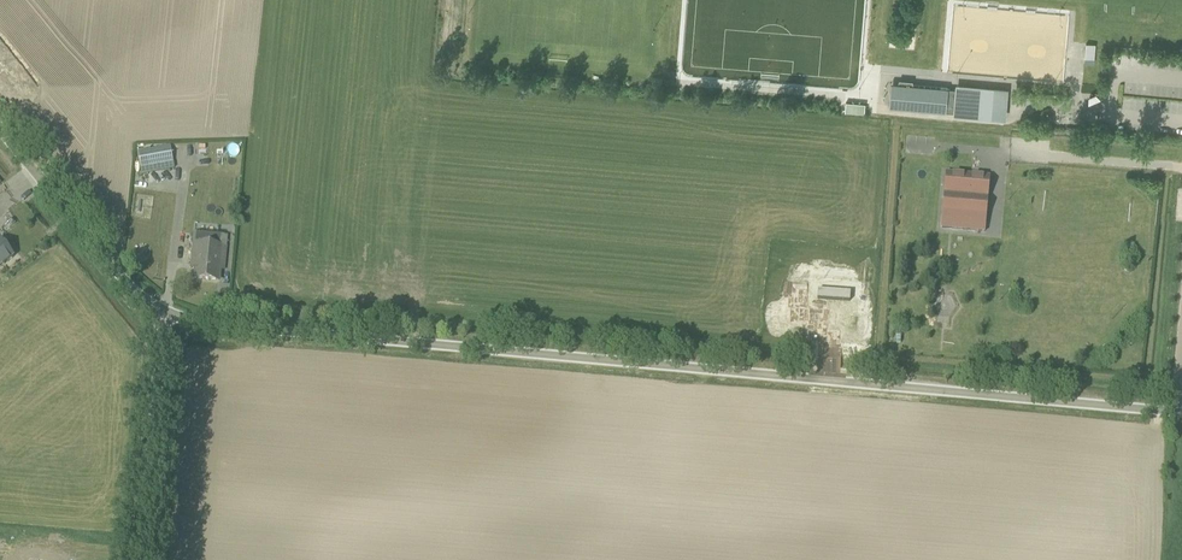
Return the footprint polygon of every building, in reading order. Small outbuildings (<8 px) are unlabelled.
[(1084,58),(1084,63),(1093,63),(1095,45),(1086,44),(1084,58)] [(890,95),(888,107),(916,109),(915,119),(943,121),(945,112),(954,113),(954,116),(1005,120),(1008,89),(956,85),(956,91),(947,90),(948,87),(898,83),(897,95),(890,95)] [(845,102),(844,112),(864,113),(864,104),(865,103),(845,101),(845,102)] [(138,150),(142,173),(176,167),(172,144),(138,150)] [(946,173),(941,228),(984,232),(989,177),(946,173)] [(192,243),(191,265),(196,265),(195,278),(219,280),(220,269),(224,269),(226,246),(227,236),(193,233),(192,243)] [(14,257),(0,239),(0,267),(14,257)] [(817,290),(817,299),(850,301),(850,293),(817,290)]
